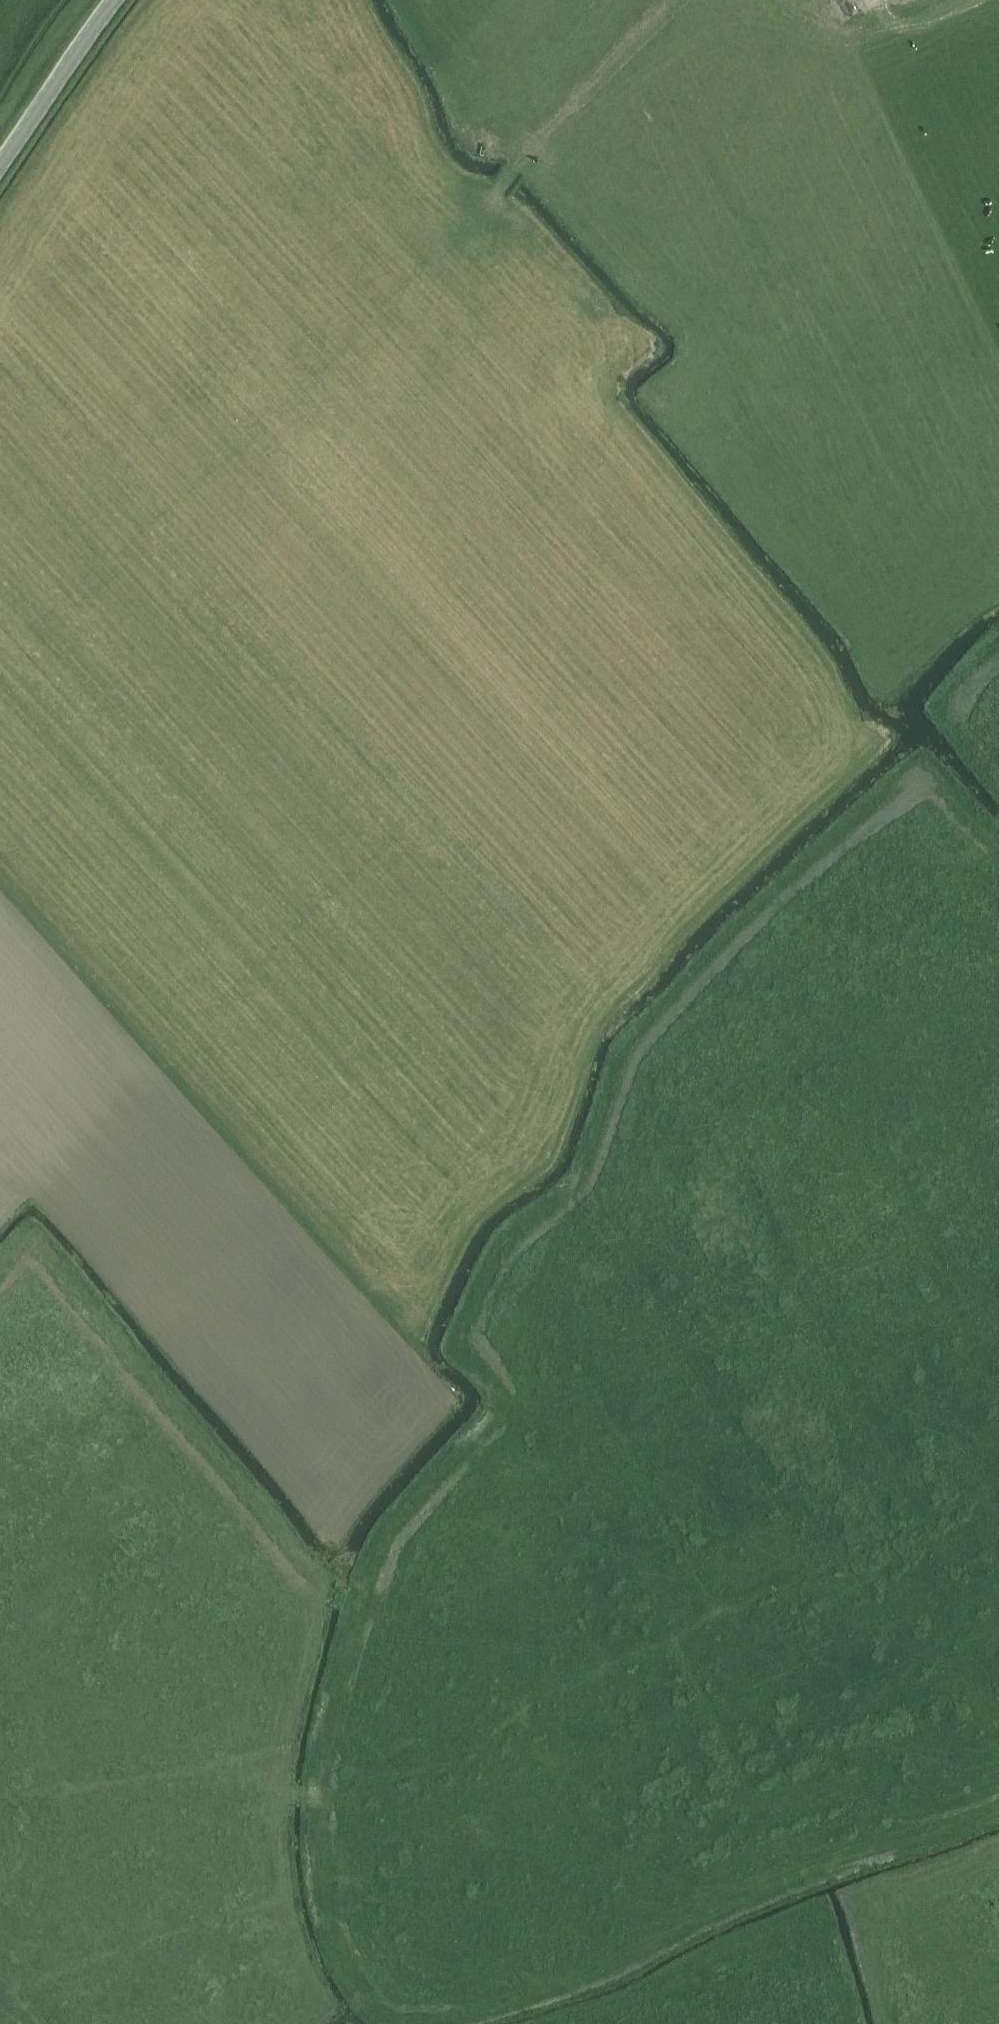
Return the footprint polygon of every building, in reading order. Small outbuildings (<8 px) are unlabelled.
[(846,13),(869,0),(838,0),(846,13)]
